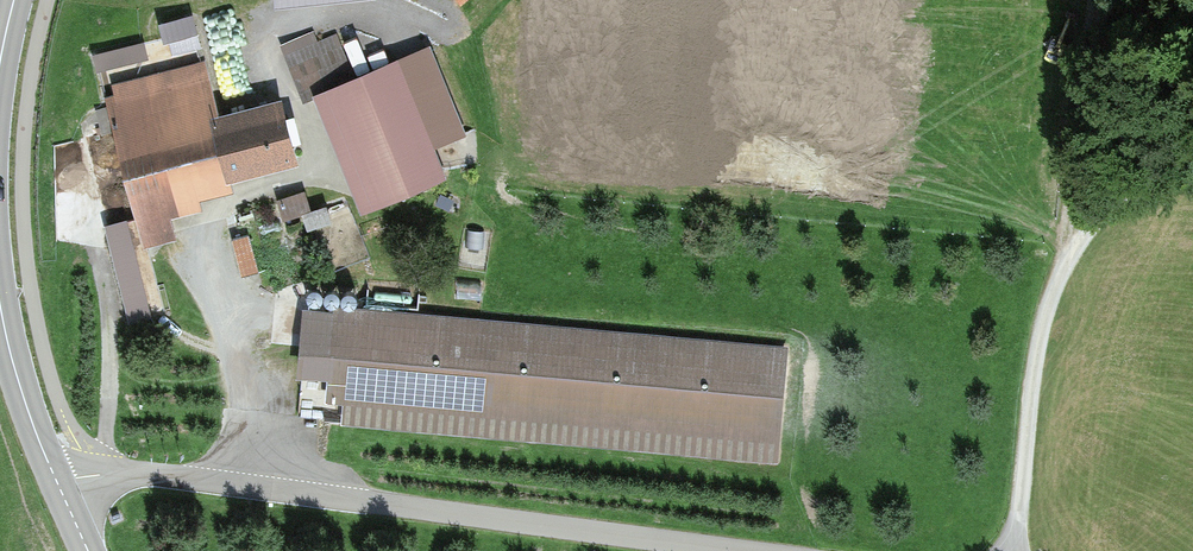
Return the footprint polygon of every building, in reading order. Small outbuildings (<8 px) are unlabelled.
[(1074,0),(1046,0),(1043,34),(1071,37),(1074,0)] [(194,9),(161,17),(168,44),(201,36),(194,9)] [(324,29),(284,42),(298,86),(339,73),(324,29)] [(153,35),(96,49),(103,79),(160,65),(153,35)] [(436,48),(321,96),(368,210),(457,173),(446,146),(472,135),(436,48)] [(209,67),(113,92),(153,249),(184,241),(179,221),(212,213),(209,201),(246,191),(317,174),(299,106),(223,125),(209,67)] [(311,238),(312,196),(284,196),(283,237),(311,238)] [(142,221),(113,229),(137,323),(166,316),(142,221)] [(243,276),(259,272),(249,232),(233,236),(243,276)] [(279,304),(274,342),(298,345),(303,308),(279,304)] [(780,437),(787,347),(338,310),(330,401),(780,437)]
